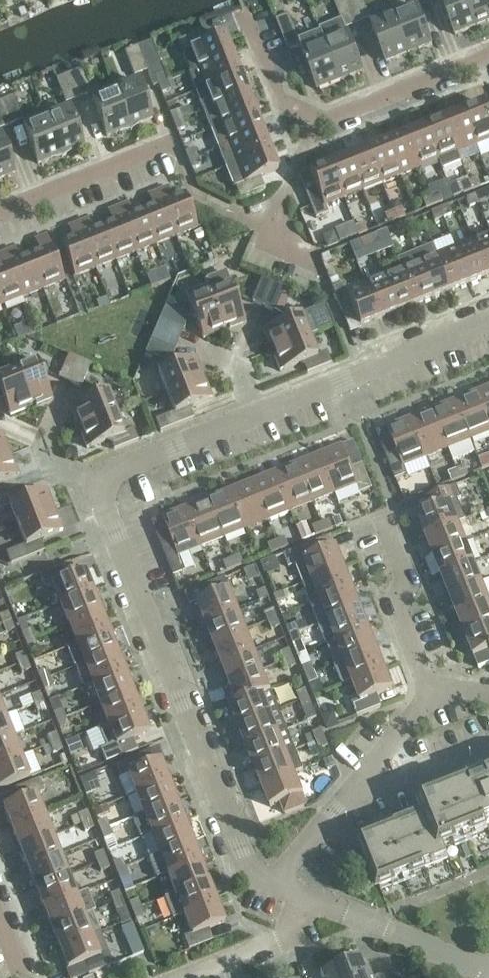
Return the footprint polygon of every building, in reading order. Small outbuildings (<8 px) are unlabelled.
[(343,19),(346,28),(347,28),(359,23),(350,0),(335,0),(343,19)] [(359,23),(371,18),(364,0),(350,0),(359,23)] [(456,33),(479,24),(469,0),(443,0),(456,33)] [(479,24),(488,20),(488,0),(469,0),(479,24)] [(395,16),(410,52),(432,43),(418,7),(395,16)] [(290,15),(278,20),(290,51),(302,46),(301,44),(290,15)] [(410,52),(395,16),(373,25),(388,61),(410,52)] [(343,19),(321,28),(324,35),(327,43),(341,79),(364,70),(347,28),(346,28),(343,19)] [(191,71),(233,54),(226,35),(208,42),(203,32),(179,41),(184,53),(191,71)] [(324,35),(301,44),(302,46),(318,88),(341,79),(327,43),(324,35)] [(138,46),(125,51),(134,75),(147,70),(145,65),(145,64),(138,46)] [(196,91),(241,74),(233,54),(191,71),(189,72),(196,91)] [(159,60),(145,65),(147,70),(153,86),(158,84),(167,80),(159,60)] [(79,97),(91,92),(82,68),(69,73),(79,97)] [(79,97),(69,73),(56,78),(65,102),(79,97)] [(204,110),(248,93),(241,74),(196,91),(204,110)] [(115,89),(131,130),(138,124),(140,121),(151,116),(137,80),(115,89)] [(167,80),(158,84),(161,93),(163,92),(171,89),(167,80)] [(131,130),(115,89),(92,98),(107,134),(117,130),(131,130)] [(211,129),(256,112),(248,93),(204,110),(211,129)] [(9,124),(21,120),(12,96),(0,100),(0,101),(9,124)] [(9,124),(0,101),(0,128),(9,124)] [(463,110),(477,145),(488,140),(488,120),(482,103),(463,110)] [(46,116),(62,157),(63,157),(70,151),(73,148),(83,144),(68,107),(46,116)] [(191,107),(179,111),(182,119),(194,114),(191,107)] [(463,110),(444,118),(458,153),(477,145),(463,110)] [(173,122),(182,119),(179,111),(170,115),(173,122)] [(219,149),(263,131),(256,112),(211,129),(219,149)] [(62,157),(46,116),(23,125),(38,162),(47,158),(62,157)] [(444,118),(425,125),(439,160),(443,169),(462,161),(458,153),(444,118)] [(173,122),(177,132),(186,128),(182,119),(173,122)] [(425,125),(406,133),(420,168),(439,160),(425,125)] [(227,168),(271,150),(263,131),(219,149),(227,168)] [(406,133),(387,141),(401,176),(420,168),(406,133)] [(3,176),(14,172),(0,137),(0,179),(3,176)] [(387,141),(368,148),(382,183),(401,176),(387,141)] [(189,160),(198,157),(195,148),(186,151),(189,160)] [(368,148),(349,156),(363,191),(382,183),(368,148)] [(265,187),(261,176),(279,170),(271,150),(227,168),(234,186),(236,185),(241,198),(265,187)] [(349,156),(330,164),(344,198),(363,191),(349,156)] [(189,160),(192,167),(201,164),(198,157),(189,160)] [(318,189),(307,194),(317,218),(329,213),(326,206),(344,198),(330,164),(311,171),(318,189)] [(473,190),(480,187),(477,178),(469,181),(473,190)] [(473,190),(469,181),(460,184),(463,194),(473,190)] [(456,183),(449,185),(454,197),(461,195),(456,183)] [(158,191),(175,235),(196,227),(183,194),(172,198),(167,187),(158,191)] [(476,195),(479,203),(486,201),(488,200),(488,190),(476,195)] [(142,210),(156,243),(175,235),(158,191),(149,194),(154,206),(142,210)] [(435,205),(442,202),(439,193),(431,196),(435,205)] [(476,195),(467,198),(469,207),(479,203),(476,195)] [(435,205),(431,196),(421,200),(425,209),(435,205)] [(398,200),(390,203),(393,211),(401,208),(398,200)] [(118,206),(136,251),(156,243),(142,210),(131,214),(127,203),(118,206)] [(102,226),(116,259),(136,251),(118,206),(109,209),(114,221),(102,226)] [(443,217),(451,214),(447,206),(440,209),(443,217)] [(397,220),(404,217),(401,209),(393,211),(397,220)] [(443,217),(440,209),(431,212),(433,221),(443,217)] [(397,220),(393,211),(384,215),(387,224),(397,220)] [(78,222),(96,267),(116,259),(102,226),(91,230),(86,219),(78,222)] [(407,232),(415,229),(412,220),(404,223),(407,232)] [(96,267),(78,222),(69,225),(74,238),(62,243),(75,275),(96,267)] [(407,232),(404,223),(395,227),(398,235),(407,232)] [(358,236),(366,232),(363,224),(354,227),(358,236)] [(202,228),(195,231),(198,239),(205,236),(202,228)] [(327,234),(325,239),(327,247),(339,242),(334,231),(327,234)] [(371,246),(379,243),(376,234),(368,237),(371,246)] [(473,241),(487,276),(488,275),(488,234),(473,241)] [(29,255),(43,288),(64,279),(46,235),(37,239),(41,250),(29,255)] [(371,246),(368,237),(359,241),(363,250),(371,246)] [(455,248),(469,283),(487,276),(473,241),(455,248)] [(451,290),(437,255),(433,245),(415,252),(433,297),(451,290)] [(5,252),(22,296),(43,288),(29,255),(18,259),(13,248),(5,252)] [(469,283),(455,248),(437,255),(451,290),(469,283)] [(2,304),(22,296),(5,252),(0,253),(0,266),(0,267),(0,299),(2,304)] [(397,260),(401,270),(415,304),(433,297),(415,252),(397,260)] [(166,268),(147,276),(152,287),(170,280),(166,268)] [(383,277),(397,311),(415,304),(401,270),(383,277)] [(207,280),(205,281),(206,285),(209,292),(210,292),(223,328),(228,326),(230,327),(245,321),(230,284),(225,272),(207,279),(207,280)] [(274,281),(263,276),(252,300),(264,305),(274,281)] [(365,284),(379,318),(397,311),(383,277),(365,284)] [(274,281),(264,305),(273,309),(284,286),(274,281)] [(379,318),(365,284),(348,291),(345,284),(333,288),(343,312),(354,308),(361,326),(379,318)] [(206,285),(186,292),(189,300),(204,337),(219,331),(220,329),(223,328),(210,292),(209,292),(206,285)] [(107,297),(97,301),(100,308),(110,304),(107,297)] [(165,306),(161,317),(184,327),(189,316),(165,306)] [(274,349),(313,334),(312,333),(317,331),(309,311),(300,315),(264,329),(270,344),(272,345),(274,349)] [(155,328),(179,338),(184,327),(161,317),(160,317),(155,328)] [(151,339),(174,349),(179,338),(155,328),(150,339),(151,339)] [(331,363),(327,350),(320,353),(313,334),(274,349),(276,353),(274,356),(280,370),(299,363),(305,365),(307,372),(331,363)] [(175,350),(174,349),(151,339),(145,353),(146,353),(153,356),(169,363),(175,350)] [(70,382),(81,359),(69,354),(59,378),(70,382)] [(166,392),(202,378),(200,373),(201,371),(195,357),(159,371),(166,392)] [(70,382),(81,387),(91,363),(81,359),(70,382)] [(16,369),(30,404),(35,402),(38,403),(51,398),(37,361),(16,369)] [(16,369),(0,376),(0,389),(10,414),(25,409),(25,405),(30,404),(16,369)] [(160,431),(193,417),(189,406),(212,398),(205,381),(203,380),(202,378),(166,392),(174,411),(155,418),(160,431)] [(478,391),(488,419),(488,387),(478,391)] [(81,426),(116,412),(107,391),(71,406),(77,420),(78,421),(81,426)] [(478,391),(455,400),(471,440),(488,433),(488,419),(478,391)] [(433,409),(449,449),(471,440),(455,400),(433,409)] [(410,418),(426,458),(449,449),(433,409),(410,418)] [(113,449),(137,440),(133,428),(124,432),(116,412),(81,426),(82,429),(81,432),(87,447),(109,439),(113,449)] [(426,458),(410,418),(388,427),(397,450),(387,454),(396,478),(408,473),(405,466),(426,458)] [(9,456),(7,451),(8,449),(2,434),(0,435),(0,460),(9,456)] [(320,454),(336,493),(357,485),(361,492),(373,487),(363,463),(352,467),(343,445),(320,454)] [(298,463),(314,502),(336,493),(320,454),(298,463)] [(0,460),(0,482),(18,475),(12,460),(10,459),(9,456),(0,460)] [(291,511),(314,502),(298,463),(275,472),(291,511)] [(460,478),(469,474),(466,466),(457,469),(460,478)] [(460,478),(457,469),(449,472),(452,481),(460,478)] [(291,511),(275,472),(253,481),(269,520),(291,511)] [(269,520),(253,481),(230,490),(246,529),(269,520)] [(418,514),(417,514),(425,534),(458,521),(459,523),(467,519),(459,499),(462,497),(457,485),(453,487),(429,496),(433,507),(418,514)] [(1,496),(0,497),(0,508),(9,505),(17,524),(52,510),(50,505),(52,503),(46,489),(24,497),(19,487),(0,494),(1,496)] [(246,529),(230,490),(208,499),(224,538),(246,529)] [(185,508),(201,547),(224,538),(208,499),(185,508)] [(174,575),(186,570),(180,555),(201,547),(185,508),(163,517),(171,539),(161,543),(174,575)] [(52,510),(17,524),(25,544),(6,551),(6,552),(11,563),(44,550),(40,539),(63,530),(57,516),(55,516),(52,510)] [(340,516),(333,519),(337,527),(339,526),(343,524),(340,516)] [(322,523),(325,532),(334,528),(331,520),(322,523)] [(458,521),(425,534),(434,554),(466,541),(459,523),(458,521)] [(322,523),(314,526),(318,535),(325,532),(322,523)] [(307,524),(298,528),(301,537),(303,541),(313,537),(307,524)] [(277,542),(281,550),(289,547),(285,539),(277,542)] [(316,541),(284,553),(289,566),(296,563),(304,582),(312,579),(345,566),(338,546),(321,552),(316,541)] [(466,541),(434,554),(442,574),(474,561),(466,541)] [(277,542),(268,545),(272,554),(281,550),(277,542)] [(232,559),(235,567),(245,563),(242,555),(232,559)] [(232,559),(227,561),(230,569),(235,567),(232,559)] [(474,561),(442,574),(450,594),(482,581),(474,561)] [(60,603),(93,590),(85,570),(75,574),(70,562),(39,575),(45,587),(52,584),(60,603)] [(312,579),(304,582),(312,603),(353,586),(345,566),(312,579)] [(205,599),(197,602),(206,622),(206,623),(238,610),(230,589),(225,576),(200,586),(205,599)] [(450,594),(458,615),(488,602),(488,597),(482,581),(450,594)] [(353,586),(312,603),(320,623),(328,620),(361,607),(353,586)] [(269,598),(266,589),(256,593),(260,601),(269,598)] [(68,624),(101,611),(93,590),(60,603),(68,624)] [(286,601),(283,593),(274,596),(277,605),(286,601)] [(458,615),(467,635),(488,626),(488,602),(458,615)] [(320,623),(319,623),(327,643),(369,627),(361,607),(328,620),(320,623)] [(238,610),(206,623),(214,642),(214,643),(246,630),(238,610)] [(268,621),(277,618),(274,610),(265,614),(268,621)] [(101,611),(68,624),(76,644),(109,631),(101,611)] [(11,621),(8,613),(0,616),(0,620),(2,624),(11,621)] [(268,621),(272,630),(281,627),(277,618),(268,621)] [(2,624),(6,633),(14,630),(11,621),(2,624)] [(299,631),(296,625),(287,628),(289,635),(299,631)] [(467,635),(475,655),(479,666),(488,662),(488,626),(467,635)] [(369,627),(327,643),(335,664),(377,647),(369,627)] [(24,641),(33,638),(30,630),(21,634),(24,641)] [(246,630),(214,643),(222,662),(222,663),(254,650),(246,630)] [(74,668),(84,664),(117,651),(109,631),(76,644),(66,648),(74,668)] [(299,631),(289,635),(293,645),(302,642),(299,631)] [(283,632),(276,635),(278,641),(285,638),(283,632)] [(24,641),(27,651),(36,647),(33,638),(24,641)] [(377,647),(335,664),(343,684),(352,680),(385,667),(377,647)] [(254,650),(222,663),(230,683),(262,670),(254,650)] [(284,661),(293,658),(290,650),(281,654),(284,661)] [(92,684),(125,671),(117,651),(84,664),(92,684)] [(18,665),(27,661),(24,653),(15,657),(18,665)] [(284,661),(287,670),(296,666),(293,658),(284,661)] [(18,665),(21,673),(30,670),(27,661),(18,665)] [(315,672),(312,665),(303,668),(305,675),(315,672)] [(385,667),(352,680),(360,699),(353,702),(358,715),(382,706),(377,694),(393,688),(385,667)] [(40,682),(49,678),(46,670),(37,674),(40,682)] [(262,670),(230,683),(236,699),(238,703),(263,693),(264,694),(270,691),(270,690),(262,670)] [(92,684),(100,704),(133,691),(125,671),(92,684)] [(315,672),(305,675),(309,685),(319,682),(315,672)] [(55,676),(49,678),(52,686),(58,684),(55,676)] [(40,682),(43,690),(53,687),(52,686),(49,678),(40,682)] [(306,689),(296,693),(300,701),(309,698),(306,689)] [(133,691),(100,704),(108,725),(141,712),(133,691)] [(236,699),(230,702),(231,705),(239,725),(278,710),(270,691),(264,694),(263,693),(238,703),(236,699)] [(39,693),(30,697),(34,705),(42,701),(39,693)] [(309,698),(300,701),(304,710),(309,721),(317,718),(313,707),(309,698)] [(42,701),(34,705),(37,714),(46,710),(42,701)] [(56,722),(65,718),(62,710),(53,713),(56,722)] [(278,710),(239,725),(247,745),(286,730),(278,710)] [(141,712),(108,725),(98,729),(105,748),(101,750),(106,763),(137,750),(133,738),(149,732),(141,712)] [(334,712),(323,717),(327,727),(339,723),(334,712)] [(0,718),(0,741),(13,736),(5,716),(0,718)] [(56,722),(60,730),(69,727),(65,718),(56,722)] [(316,741),(325,738),(322,729),(313,732),(316,741)] [(286,730),(247,745),(255,765),(294,750),(286,730)] [(49,745),(59,741),(55,733),(46,737),(49,745)] [(0,741),(0,765),(21,756),(13,736),(0,741)] [(316,741),(320,749),(329,746),(325,738),(316,741)] [(75,739),(65,743),(69,755),(79,751),(75,739)] [(49,745),(53,753),(62,750),(59,741),(49,745)] [(294,750),(255,765),(262,785),(295,773),(302,770),(294,750)] [(135,793),(168,780),(160,760),(144,766),(139,755),(115,764),(120,777),(128,774),(135,793)] [(0,765),(0,789),(29,777),(21,756),(0,765)] [(337,767),(333,757),(324,760),(328,770),(337,767)] [(295,773),(262,785),(271,806),(281,802),(285,813),(307,804),(303,794),(295,773)] [(93,774),(79,779),(82,787),(96,782),(93,774)] [(488,828),(486,823),(488,822),(488,776),(488,774),(467,782),(469,786),(425,804),(430,817),(380,837),(378,833),(361,839),(380,886),(449,859),(444,846),(488,828)] [(19,800),(3,806),(11,827),(44,814),(36,795),(44,792),(39,779),(14,788),(19,800)] [(168,780),(135,793),(143,813),(176,800),(168,780)] [(176,800),(143,813),(133,818),(141,838),(151,834),(184,821),(176,800)] [(106,806),(93,811),(96,817),(109,812),(106,806)] [(81,822),(89,819),(87,812),(78,815),(81,822)] [(44,814),(11,827),(19,847),(52,834),(44,814)] [(81,822),(85,832),(93,829),(89,819),(81,822)] [(99,831),(108,827),(106,820),(96,823),(99,831)] [(151,834),(160,854),(192,841),(184,821),(151,834)] [(99,831),(103,840),(112,837),(108,827),(99,831)] [(52,834),(19,847),(27,867),(60,854),(52,834)] [(192,841),(160,854),(148,858),(156,878),(168,874),(200,861),(192,841)] [(97,863),(106,860),(103,852),(94,855),(97,863)] [(60,854),(27,867),(35,888),(68,875),(60,854)] [(97,863),(100,872),(109,869),(106,860),(97,863)] [(116,871),(125,868),(122,860),(112,864),(116,871)] [(200,861),(168,874),(176,894),(208,881),(200,861)] [(116,871),(119,880),(128,877),(125,868),(116,871)] [(68,875),(35,888),(43,908),(76,895),(68,875)] [(208,881),(176,894),(165,898),(174,919),(184,915),(216,902),(208,881)] [(76,895),(43,908),(52,928),(84,915),(92,912),(95,911),(87,890),(76,895)] [(113,904),(122,900),(118,892),(110,895),(113,904)] [(113,904),(116,912),(125,909),(122,900),(113,904)] [(132,912),(141,908),(138,900),(129,903),(132,912)] [(216,902),(184,915),(191,934),(184,937),(189,950),(213,940),(208,928),(225,922),(216,902)] [(132,912),(135,920),(144,917),(141,908),(132,912)] [(84,915),(52,928),(60,948),(92,935),(100,932),(92,912),(84,915)] [(131,924),(121,928),(125,937),(136,933),(132,924),(131,924)] [(92,935),(60,948),(68,969),(84,962),(89,974),(113,964),(108,951),(100,932),(92,935)] [(340,962),(346,977),(370,977),(361,956),(355,959),(354,956),(340,962)] [(340,962),(326,968),(327,970),(320,973),(322,977),(346,977),(340,962)]
